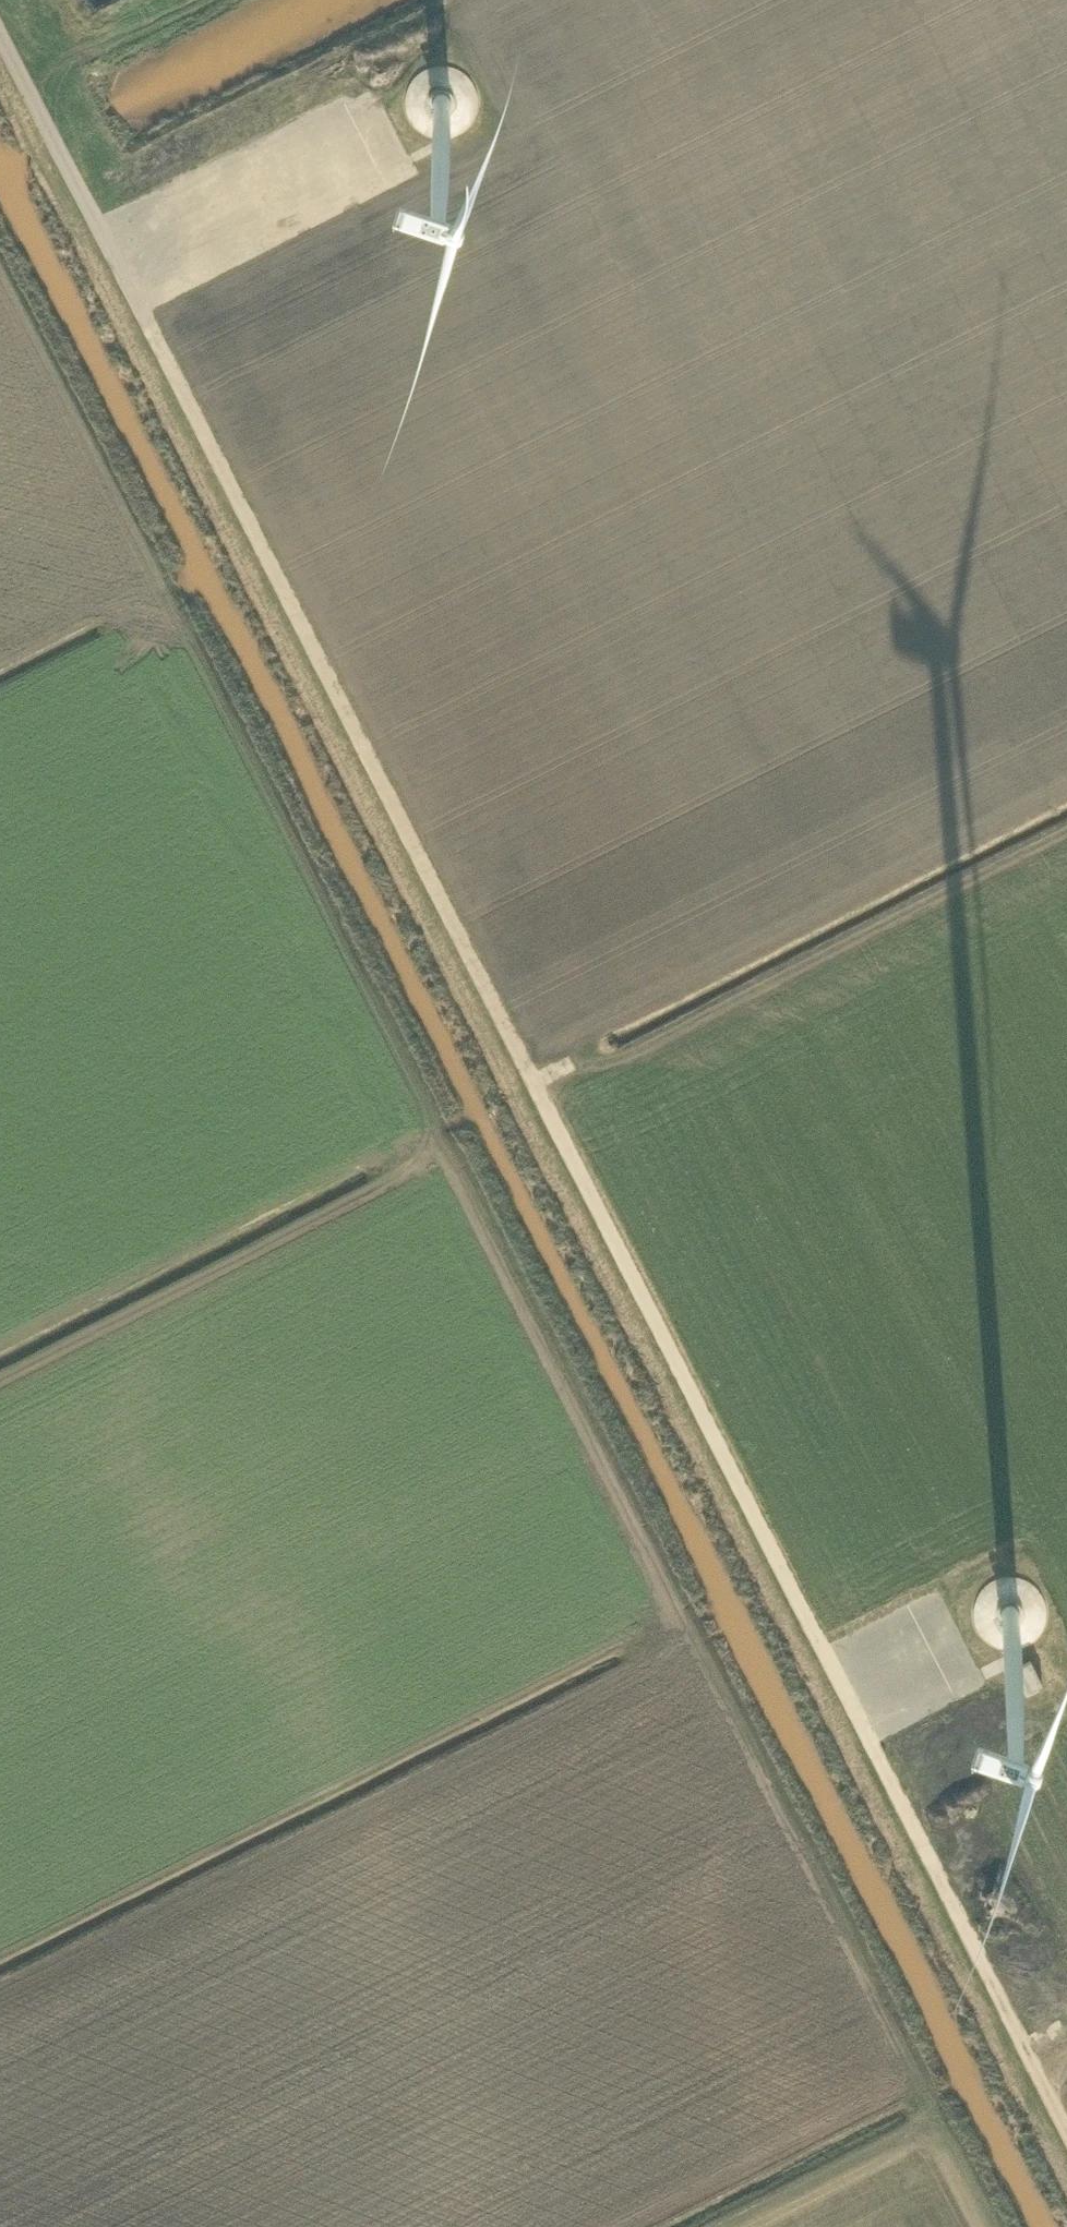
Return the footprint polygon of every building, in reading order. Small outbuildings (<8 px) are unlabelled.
[(30,9),(57,0),(27,0),(30,9)] [(430,100),(430,101),(430,102),(430,103),(431,104),(431,105),(431,106),(432,106),(432,107),(433,108),(433,109),(434,109),(435,110),(436,110),(437,111),(438,112),(439,112),(440,112),(441,112),(442,112),(443,112),(444,112),(445,111),(446,111),(447,110),(448,109),(449,109),(450,108),(450,107),(451,106),(451,105),(452,104),(452,103),(452,102),(452,101),(452,100),(452,99),(452,98),(451,97),(451,96),(450,95),(450,94),(449,93),(448,93),(447,92),(446,91),(445,91),(444,90),(443,90),(442,90),(441,90),(440,90),(439,90),(438,91),(437,91),(436,92),(435,92),(434,93),(433,93),(433,94),(432,95),(432,96),(431,96),(431,97),(431,98),(430,99),(430,100)] [(998,1612),(998,1613),(998,1614),(998,1615),(998,1616),(999,1617),(999,1618),(1000,1619),(1000,1620),(1001,1621),(1002,1621),(1003,1622),(1004,1623),(1005,1623),(1006,1624),(1007,1624),(1008,1624),(1009,1624),(1010,1624),(1011,1624),(1012,1624),(1012,1623),(1013,1623),(1014,1623),(1015,1622),(1016,1621),(1017,1620),(1018,1619),(1019,1618),(1019,1617),(1019,1616),(1020,1615),(1020,1614),(1020,1613),(1020,1612),(1020,1611),(1019,1610),(1019,1609),(1019,1608),(1018,1608),(1018,1607),(1017,1606),(1016,1605),(1015,1604),(1014,1604),(1013,1603),(1012,1603),(1011,1602),(1010,1602),(1009,1602),(1008,1602),(1007,1602),(1006,1603),(1005,1603),(1004,1603),(1003,1604),(1002,1605),(1001,1605),(1001,1606),(1000,1607),(999,1608),(999,1609),(998,1610),(998,1611),(998,1612)] [(1030,1660),(1017,1666),(1028,1690),(1036,1686),(1041,1684),(1030,1660)]
